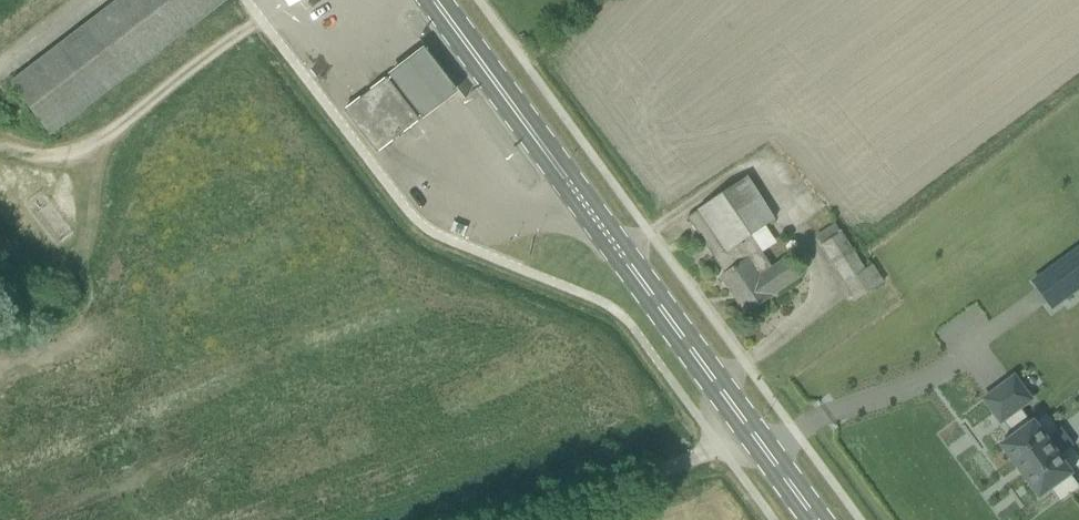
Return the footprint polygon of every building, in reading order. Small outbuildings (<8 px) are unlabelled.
[(51,136),(227,0),(120,0),(11,84),(51,136)] [(425,40),(389,68),(425,114),(461,86),(425,40)] [(345,111),(377,153),(389,144),(411,127),(420,120),(387,78),(378,85),(356,103),(345,111)] [(722,277),(747,314),(772,297),(771,296),(799,278),(787,260),(773,269),(751,236),(775,221),(747,177),(699,209),(700,210),(687,218),(725,275),(722,277)] [(822,245),(857,300),(883,283),(873,266),(865,271),(841,233),(835,224),(817,236),(822,245)] [(1033,283),(1052,309),(1078,289),(1078,249),(1033,283)] [(1049,490),(1062,480),(1071,492),(1078,486),(1078,463),(1043,414),(1041,416),(1030,401),(1041,393),(1024,369),(994,392),(1011,415),(1013,414),(1024,429),(1011,438),(1049,490)]
